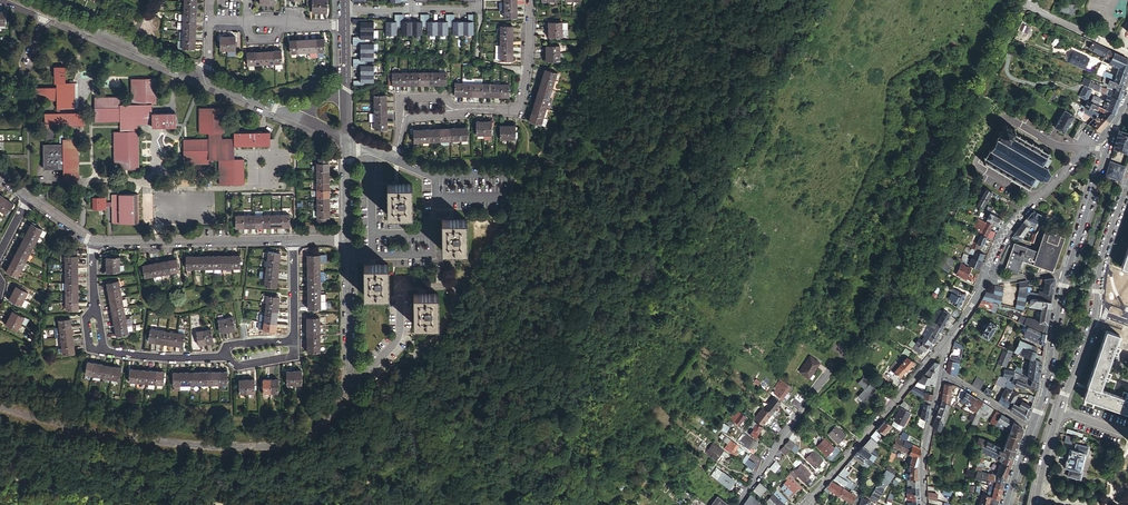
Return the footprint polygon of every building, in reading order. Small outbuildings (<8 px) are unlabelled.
[(517,0),(505,1),(505,10),(517,10),(517,0)] [(1061,11),(1073,15),(1077,3),(1067,0),(1065,0),(1061,11)] [(185,2),(184,12),(196,12),(197,3),(185,2)] [(1117,16),(1125,17),(1127,4),(1120,2),(1117,16)] [(184,22),(196,22),(196,12),(184,12),(184,22)] [(404,23),(404,15),(395,16),(395,23),(386,23),(386,36),(423,36),(423,28),(428,28),(428,36),(449,36),(449,28),(454,28),(454,36),(475,36),(474,15),(469,15),(469,23),(456,23),(456,15),(447,15),(447,23),(430,23),(430,15),(421,15),(421,23),(404,23)] [(362,81),(354,80),(354,85),(366,85),(366,83),(374,83),(375,66),(367,66),(367,61),(375,61),(375,44),(367,43),(367,39),(375,39),(375,22),(366,22),(366,19),(354,19),(354,24),(362,24),(362,37),(354,37),(354,45),(362,46),(362,59),(354,59),(354,68),(362,68),(362,81)] [(184,22),(184,31),(195,32),(196,22),(184,22)] [(1022,23),(1021,30),(1029,31),(1030,23),(1022,23)] [(561,29),(548,29),(548,37),(561,37),(561,29)] [(195,32),(184,31),(183,41),(195,42),(195,32)] [(512,34),(500,33),(500,43),(511,43),(512,34)] [(1086,38),(1077,34),(1073,44),(1082,48),(1086,38)] [(316,40),(317,52),(325,51),(324,39),(316,40)] [(296,41),(297,53),(307,52),(306,40),(296,41)] [(306,40),(307,52),(317,52),(316,40),(306,40)] [(195,49),(195,42),(183,41),(183,49),(195,49)] [(290,54),(297,53),(296,41),(289,42),(290,54)] [(1114,52),(1093,41),(1089,48),(1105,56),(1103,61),(1109,64),(1109,63),(1114,52)] [(500,43),(500,53),(511,53),(511,43),(500,43)] [(546,46),(546,53),(558,53),(558,45),(546,46)] [(254,53),(254,64),(264,64),(264,52),(254,53)] [(264,52),(264,64),(274,63),(274,52),(264,52)] [(1070,63),(1085,69),(1090,59),(1074,52),(1070,63)] [(1127,70),(1127,59),(1114,52),(1109,63),(1119,67),(1127,70)] [(65,67),(54,67),(54,84),(56,84),(56,87),(34,87),(34,100),(56,100),(57,113),(44,113),(44,127),(59,127),(59,144),(42,144),(43,169),(63,169),(63,179),(79,179),(79,139),(63,139),(63,127),(85,126),(85,113),(60,113),(60,108),(75,108),(75,83),(65,83),(65,67)] [(1127,70),(1119,67),(1115,76),(1113,81),(1123,85),(1127,70)] [(545,69),(543,76),(554,79),(556,72),(545,69)] [(1098,69),(1096,74),(1105,77),(1109,79),(1111,74),(1105,71),(1103,71),(1098,69)] [(410,85),(409,73),(399,73),(400,85),(410,85)] [(419,73),(409,73),(410,85),(419,85),(419,73)] [(419,73),(419,85),(429,85),(429,73),(419,73)] [(438,73),(429,73),(429,85),(438,85),(438,73)] [(554,79),(543,76),(540,85),(551,88),(554,79)] [(1081,84),(1083,85),(1087,86),(1089,83),(1091,79),(1084,76),(1081,84)] [(156,79),(130,79),(130,104),(119,104),(119,97),(94,97),(94,122),(133,122),(133,131),(126,131),(126,169),(138,169),(138,131),(137,131),(137,125),(151,125),(151,127),(176,127),(175,113),(151,113),(151,104),(156,104),(156,79)] [(1116,90),(1123,93),(1126,86),(1123,85),(1113,81),(1110,79),(1108,84),(1117,88),(1116,90)] [(454,95),(462,95),(462,82),(454,82),(454,95)] [(462,82),(462,95),(471,96),(472,83),(462,82)] [(472,83),(471,96),(481,96),(482,83),(472,83)] [(491,83),(482,83),(481,96),(491,96),(491,83)] [(491,83),(491,96),(501,97),(501,83),(491,83)] [(1108,94),(1121,99),(1123,93),(1116,90),(1115,91),(1107,88),(1106,89),(1089,83),(1087,86),(1091,88),(1096,90),(1108,94)] [(551,88),(540,85),(537,94),(548,98),(551,88)] [(1087,86),(1083,85),(1078,96),(1086,100),(1088,94),(1091,88),(1087,86)] [(1055,90),(1048,102),(1051,103),(1058,92),(1055,90)] [(537,94),(534,103),(545,107),(548,98),(537,94)] [(1094,104),(1115,113),(1118,106),(1105,101),(1093,96),(1088,94),(1086,100),(1087,101),(1094,104)] [(1118,106),(1121,99),(1108,94),(1105,101),(1118,106)] [(1084,106),(1085,107),(1091,109),(1093,106),(1094,104),(1087,101),(1084,106)] [(386,103),(374,103),(374,112),(386,112),(386,103)] [(545,107),(534,103),(531,113),(542,116),(545,107)] [(1104,117),(1109,121),(1112,117),(1115,113),(1094,104),(1093,106),(1101,110),(1100,112),(1103,114),(1102,116),(1104,117)] [(1095,119),(1089,125),(1091,126),(1101,115),(1091,109),(1085,107),(1083,111),(1095,119)] [(224,108),(198,108),(199,134),(208,134),(208,139),(182,140),(183,165),(209,165),(208,160),(218,160),(219,185),(244,184),(243,152),(234,152),(234,147),(270,145),(270,132),(234,133),(234,138),(222,138),(221,133),(224,133),(224,108)] [(1064,110),(1055,127),(1064,133),(1074,115),(1064,110)] [(374,112),(375,122),(386,122),(386,112),(374,112)] [(540,124),(542,116),(531,113),(529,121),(540,124)] [(1100,131),(1109,121),(1104,117),(1102,116),(1101,115),(1091,126),(1100,131)] [(1016,129),(1004,122),(997,134),(999,135),(997,138),(996,137),(996,138),(996,139),(991,149),(990,148),(989,149),(990,150),(986,157),(985,156),(984,157),(986,158),(984,160),(983,161),(983,162),(983,163),(983,164),(984,164),(985,164),(1010,178),(1009,180),(1019,185),(1020,184),(1029,188),(1031,185),(1035,186),(1039,180),(1045,178),(1046,179),(1047,178),(1046,178),(1048,174),(1049,174),(1050,173),(1049,172),(1047,166),(1051,159),(1047,157),(1050,153),(1041,148),(1042,147),(1032,141),(1031,142),(1015,132),(1016,129)] [(450,140),(460,140),(460,128),(450,129),(450,140)] [(431,141),(441,141),(440,129),(430,130),(431,141)] [(440,129),(441,141),(450,140),(450,129),(440,129)] [(413,142),(421,142),(420,130),(413,131),(413,142)] [(420,130),(421,142),(431,141),(430,130),(420,130)] [(1114,148),(1127,151),(1127,147),(1127,132),(1119,130),(1114,148)] [(1105,174),(1119,179),(1121,173),(1125,165),(1110,161),(1109,164),(1107,168),(1105,174)] [(316,171),(317,181),(328,180),(328,171),(316,171)] [(317,190),(328,190),(328,180),(317,181),(317,190)] [(412,215),(411,185),(386,185),(387,216),(412,215)] [(962,190),(962,188),(961,187),(956,196),(966,200),(970,195),(964,191),(962,190)] [(992,191),(985,187),(980,197),(988,201),(988,200),(992,191)] [(329,200),(328,190),(317,190),(317,200),(329,200)] [(138,223),(138,195),(111,195),(112,224),(138,223)] [(983,208),(988,201),(980,197),(976,205),(983,208)] [(105,198),(93,198),(94,210),(105,210),(105,198)] [(329,200),(317,200),(317,210),(329,210),(329,200)] [(8,201),(1,210),(6,214),(14,205),(8,201)] [(956,208),(957,206),(949,203),(944,215),(952,218),(956,208)] [(1032,211),(1026,218),(1029,219),(1028,221),(1032,222),(1032,221),(1037,223),(1038,220),(1041,214),(1034,211),(1032,211)] [(994,223),(1000,226),(1003,219),(997,216),(989,213),(987,219),(987,220),(994,223)] [(243,216),(243,228),(253,228),(252,216),(243,216)] [(253,228),(263,228),(262,216),(252,216),(253,228)] [(262,216),(263,228),(272,228),(272,216),(262,216)] [(272,228),(282,227),(282,216),(272,216),(272,228)] [(1035,235),(1039,225),(1043,222),(1038,220),(1037,223),(1032,221),(1032,222),(1028,221),(1029,219),(1026,218),(1023,223),(1029,227),(1026,231),(1033,235),(1035,235)] [(467,250),(467,219),(441,220),(442,251),(467,250)] [(977,233),(979,233),(986,222),(978,220),(972,231),(975,232),(977,233)] [(990,230),(994,223),(987,220),(986,222),(979,233),(987,237),(990,230)] [(1029,227),(1023,223),(1015,233),(1022,236),(1026,231),(1029,227)] [(32,224),(28,230),(39,236),(42,229),(32,224)] [(24,238),(34,244),(39,236),(28,230),(24,238)] [(1014,243),(1004,268),(1018,273),(1022,261),(1051,270),(1063,237),(1043,230),(1036,250),(1014,243)] [(977,233),(971,249),(977,251),(979,245),(982,246),(987,237),(979,233),(977,233)] [(24,238),(19,247),(30,253),(34,244),(24,238)] [(1119,264),(1127,267),(1127,239),(1119,264)] [(30,253),(19,247),(15,256),(25,261),(30,253)] [(980,263),(984,254),(977,251),(971,249),(970,249),(969,252),(968,254),(972,256),(971,260),(980,263)] [(268,252),(267,259),(279,261),(280,253),(268,252)] [(15,256),(10,264),(21,270),(25,261),(15,256)] [(65,256),(65,264),(77,264),(77,256),(65,256)] [(203,256),(194,257),(194,268),(203,268),(203,256)] [(213,256),(203,256),(203,268),(213,268),(213,256)] [(223,268),(223,256),(213,256),(213,268),(223,268)] [(233,256),(223,256),(223,268),(233,268),(233,256)] [(194,268),(194,257),(186,257),(186,268),(194,268)] [(266,269),(278,270),(279,261),(267,259),(266,269)] [(969,264),(976,267),(981,270),(983,265),(980,263),(971,260),(969,264)] [(169,263),(170,275),(178,274),(177,262),(169,263)] [(169,263),(159,264),(161,276),(170,275),(169,263)] [(307,263),(307,273),(319,272),(319,263),(307,263)] [(967,275),(969,271),(970,267),(961,263),(956,274),(965,279),(967,275)] [(21,270),(10,264),(6,272),(17,277),(21,270)] [(77,264),(65,264),(66,273),(77,273),(77,264)] [(159,264),(150,265),(151,277),(161,276),(159,264)] [(391,294),(391,264),(366,264),(366,294),(391,294)] [(151,277),(150,265),(142,266),(143,278),(151,277)] [(266,269),(265,279),(276,280),(278,270),(266,269)] [(307,282),(319,282),(319,272),(307,273),(307,282)] [(66,273),(66,283),(77,283),(77,273),(66,273)] [(1085,383),(1086,383),(1081,396),(1127,413),(1127,399),(1125,397),(1126,395),(1121,394),(1120,396),(1098,388),(1102,376),(1105,377),(1107,372),(1104,371),(1112,350),(1114,351),(1116,347),(1113,346),(1127,306),(1127,275),(1125,274),(1085,383)] [(1037,298),(1051,301),(1054,288),(1054,286),(1054,284),(1055,283),(1056,279),(1054,277),(1039,279),(1039,285),(1045,284),(1043,292),(1038,292),(1038,293),(1037,298)] [(276,280),(265,279),(264,286),(276,288),(276,280)] [(969,283),(960,279),(957,285),(966,289),(969,283)] [(1027,280),(1019,281),(1019,287),(1018,295),(1026,297),(1027,291),(1028,286),(1027,280)] [(108,290),(119,288),(118,281),(106,283),(108,290)] [(307,282),(308,292),(319,292),(319,282),(307,282)] [(77,283),(66,283),(66,293),(77,293),(77,283)] [(16,286),(12,292),(24,298),(28,292),(16,286)] [(994,286),(993,294),(1002,294),(1003,287),(1000,287),(994,286)] [(108,290),(109,300),(121,298),(119,288),(108,290)] [(949,299),(954,301),(961,304),(965,294),(958,291),(953,289),(949,299)] [(24,298),(12,292),(9,299),(21,305),(24,298)] [(308,292),(308,302),(320,301),(319,292),(308,292)] [(1002,294),(993,294),(991,293),(985,292),(984,296),(983,298),(982,300),(993,302),(1000,304),(1002,294)] [(66,293),(66,302),(77,302),(77,293),(66,293)] [(441,323),(440,293),(415,293),(416,324),(441,323)] [(266,303),(278,304),(279,297),(267,295),(266,303)] [(1018,295),(1016,306),(1024,308),(1026,297),(1018,295)] [(1042,307),(1042,309),(1050,310),(1051,301),(1037,298),(1031,297),(1030,305),(1042,307)] [(121,298),(109,300),(111,310),(123,308),(121,298)] [(993,302),(982,300),(980,302),(978,306),(991,310),(993,302)] [(277,314),(278,304),(266,303),(265,312),(277,314)] [(111,310),(113,319),(125,317),(123,308),(111,310)] [(938,309),(931,320),(936,323),(942,312),(938,309)] [(1007,309),(1005,315),(1011,318),(1019,321),(1021,316),(1022,313),(1007,309)] [(9,317),(20,323),(24,316),(12,310),(9,317)] [(936,323),(942,327),(950,314),(943,310),(942,312),(936,323)] [(1049,313),(1041,311),(1040,321),(1039,321),(1039,322),(1047,323),(1049,313)] [(276,323),(277,314),(265,312),(264,322),(276,323)] [(17,330),(20,323),(9,317),(6,324),(17,330)] [(125,317),(113,319),(115,329),(127,327),(125,317)] [(225,318),(228,331),(235,329),(232,317),(225,318)] [(307,325),(319,325),(319,317),(307,317),(307,325)] [(1039,321),(1040,321),(1026,317),(1024,323),(1028,325),(1029,326),(1039,329),(1046,332),(1047,323),(1039,322),(1039,321)] [(220,332),(228,331),(225,318),(218,320),(220,332)] [(58,320),(59,328),(71,327),(70,319),(58,320)] [(919,334),(924,337),(931,341),(934,342),(942,327),(936,323),(931,320),(928,319),(919,334)] [(982,330),(980,335),(988,338),(991,332),(994,333),(995,330),(994,329),(996,324),(986,320),(984,326),(983,326),(982,329),(982,330)] [(276,323),(264,322),(263,330),(275,331),(276,323)] [(307,325),(308,334),(319,334),(319,325),(307,325)] [(1039,329),(1029,326),(1028,325),(1024,335),(1025,335),(1034,340),(1039,329)] [(71,327),(59,328),(60,338),(72,336),(71,327)] [(127,327),(115,329),(116,336),(128,334),(127,327)] [(156,342),(157,330),(150,329),(148,341),(156,342)] [(203,331),(205,343),(213,342),(210,329),(203,331)] [(1044,344),(1046,332),(1039,329),(1034,340),(1044,344)] [(165,343),(167,332),(157,330),(156,342),(165,343)] [(198,345),(205,343),(203,331),(195,333),(198,345)] [(176,333),(167,332),(165,343),(175,345),(176,333)] [(176,333),(175,345),(182,346),(184,334),(176,333)] [(308,334),(308,344),(319,344),(319,334),(308,334)] [(60,338),(62,347),(73,346),(72,336),(60,338)] [(931,341),(924,337),(922,341),(917,338),(914,342),(911,347),(919,353),(922,352),(923,350),(925,351),(931,341)] [(1018,353),(1021,345),(1036,352),(1037,347),(1020,339),(1015,352),(1018,353)] [(1024,356),(1030,358),(1033,359),(1035,354),(1036,352),(1021,345),(1018,353),(1024,356)] [(73,346),(62,347),(63,354),(74,353),(73,346)] [(901,353),(902,353),(907,356),(910,351),(904,348),(901,353)] [(1012,351),(1005,348),(997,364),(1005,367),(1012,351)] [(897,381),(913,360),(907,356),(902,353),(886,373),(897,381)] [(808,358),(797,373),(806,380),(817,365),(808,358)] [(1028,372),(1040,373),(1042,361),(1033,359),(1030,358),(1029,363),(1028,372)] [(960,362),(949,360),(947,372),(952,375),(953,373),(957,375),(960,362)] [(92,375),(94,363),(87,362),(84,373),(92,375)] [(935,362),(924,375),(937,378),(940,363),(935,362)] [(104,365),(94,363),(92,375),(101,377),(104,365)] [(111,379),(113,367),(104,365),(101,377),(111,379)] [(121,369),(113,367),(111,379),(119,380),(121,369)] [(1028,377),(1028,374),(1025,373),(1024,375),(1020,373),(1022,370),(1019,368),(1016,367),(1016,368),(1015,370),(1014,370),(1014,371),(1027,378),(1028,377)] [(136,382),(137,370),(130,369),(129,381),(136,382)] [(147,371),(137,370),(136,382),(146,382),(147,371)] [(1001,376),(1006,378),(1013,380),(1013,375),(1013,373),(1003,370),(1001,376)] [(157,372),(147,371),(146,382),(156,383),(157,372)] [(1014,371),(1013,373),(1013,375),(1027,379),(1027,378),(1014,371)] [(157,372),(156,383),(163,384),(164,372),(157,372)] [(210,384),(209,372),(200,373),(200,384),(210,384)] [(219,372),(209,372),(210,384),(219,384),(219,372)] [(1028,377),(1039,381),(1040,373),(1028,372),(1028,374),(1028,377)] [(180,384),(180,373),(172,373),(173,385),(180,384)] [(190,373),(180,373),(180,384),(190,384),(190,373)] [(200,373),(190,373),(190,384),(200,384),(200,373)] [(935,385),(937,378),(924,375),(918,382),(925,383),(935,385)] [(1001,376),(1000,375),(995,385),(1005,389),(1005,388),(1007,386),(1007,384),(1006,378),(1001,376)] [(1013,375),(1013,380),(1027,385),(1027,379),(1013,375)] [(974,376),(969,383),(979,389),(984,382),(974,376)] [(858,396),(864,401),(875,388),(863,377),(858,383),(864,389),(858,396)] [(1027,385),(1033,387),(1038,389),(1039,381),(1028,377),(1027,378),(1027,379),(1027,385)] [(270,380),(271,392),(279,392),(278,379),(270,380)] [(246,380),(247,393),(255,393),(254,380),(246,380)] [(1032,390),(1033,387),(1027,385),(1013,380),(1012,386),(1024,390),(1024,388),(1032,390)] [(778,382),(774,387),(776,389),(773,392),(781,399),(788,390),(778,382)] [(952,394),(952,385),(944,384),(943,393),(952,394)] [(952,385),(952,394),(958,395),(961,388),(957,386),(952,385)] [(913,387),(910,390),(921,397),(924,393),(913,387)] [(989,395),(993,388),(991,387),(989,389),(987,387),(984,392),(989,395)] [(962,401),(965,403),(966,404),(972,395),(966,392),(961,388),(958,395),(958,396),(962,401)] [(1005,389),(998,401),(1025,418),(1027,417),(1032,405),(1026,403),(1022,400),(1018,405),(1015,402),(1013,401),(1015,400),(1019,393),(1011,390),(1005,388),(1005,389)] [(933,394),(926,393),(925,394),(923,398),(925,399),(925,398),(932,401),(933,394)] [(950,404),(952,394),(943,393),(942,401),(949,404),(950,404)] [(977,398),(972,395),(966,404),(970,408),(977,398)] [(764,409),(771,414),(779,402),(773,397),(764,409)] [(977,413),(983,402),(977,398),(970,408),(974,411),(977,413)] [(941,430),(949,404),(942,401),(933,428),(935,428),(941,430)] [(924,402),(923,408),(930,411),(931,405),(924,402)] [(990,407),(983,402),(977,413),(984,417),(990,407)] [(764,409),(762,407),(754,419),(763,425),(771,414),(764,409)] [(904,426),(911,412),(901,407),(894,421),(904,426)] [(986,419),(992,408),(990,407),(984,417),(986,419)] [(920,417),(927,420),(928,421),(930,411),(923,408),(921,414),(920,417)] [(737,425),(738,424),(745,416),(736,409),(730,417),(729,419),(737,425)] [(1001,414),(996,411),(990,422),(995,425),(998,421),(1001,414)] [(1011,428),(1009,432),(1021,437),(1023,430),(1022,427),(1001,414),(998,421),(1011,428)] [(980,418),(975,415),(971,427),(975,429),(980,418)] [(925,429),(927,422),(919,418),(917,425),(925,429)] [(749,434),(754,437),(762,427),(752,421),(745,431),(748,432),(748,433),(749,434)] [(885,421),(878,429),(884,433),(891,425),(891,424),(885,421)] [(894,421),(892,426),(899,429),(901,430),(904,426),(894,421)] [(995,425),(1009,432),(1011,428),(998,421),(995,425)] [(837,428),(835,427),(828,434),(831,437),(837,443),(845,435),(838,429),(837,428)] [(1021,437),(1009,432),(1006,441),(1017,446),(1021,437)] [(750,448),(755,441),(748,436),(745,434),(745,435),(742,434),(737,442),(739,444),(751,452),(752,450),(750,448)] [(1071,436),(1066,434),(1064,441),(1071,443),(1072,440),(1073,436),(1071,436)] [(772,445),(775,441),(769,436),(766,440),(772,445)] [(737,445),(725,437),(722,441),(726,443),(723,448),(726,451),(727,450),(732,454),(734,452),(734,450),(739,454),(741,453),(742,452),(742,450),(737,446),(737,445)] [(864,444),(870,449),(876,442),(875,441),(870,437),(864,444)] [(920,453),(921,448),(896,437),(892,446),(913,456),(912,458),(911,466),(911,480),(919,480),(918,464),(918,461),(920,453)] [(975,444),(977,445),(982,447),(1012,459),(1017,446),(1006,441),(1004,448),(977,438),(975,444)] [(835,445),(834,447),(828,442),(827,442),(824,439),(817,446),(820,449),(820,450),(826,455),(831,459),(840,450),(835,445)] [(789,440),(784,445),(790,449),(794,445),(789,440)] [(729,455),(710,441),(703,451),(714,459),(719,453),(726,459),(729,455)] [(1073,451),(1083,453),(1086,454),(1088,446),(1075,443),(1073,451)] [(784,445),(779,451),(785,455),(789,450),(784,445)] [(794,445),(790,449),(794,453),(798,448),(794,445)] [(982,447),(977,445),(973,462),(964,460),(962,467),(975,471),(976,469),(977,466),(978,462),(979,457),(980,452),(982,447)] [(858,451),(867,458),(871,453),(869,451),(862,447),(858,451)] [(1012,459),(982,447),(980,452),(992,457),(1003,461),(1001,465),(1009,468),(1012,459)] [(892,462),(897,451),(892,448),(886,459),(892,462)] [(1079,470),(1083,453),(1073,451),(1070,450),(1066,467),(1069,467),(1079,470)] [(858,451),(854,456),(863,462),(868,466),(872,461),(867,458),(858,451)] [(815,469),(822,461),(816,455),(812,452),(805,460),(809,463),(815,469)] [(992,457),(980,452),(979,457),(984,459),(990,461),(992,457)] [(755,462),(748,460),(749,456),(746,455),(742,463),(753,467),(755,462)] [(996,476),(998,476),(1006,477),(1009,468),(1001,465),(997,464),(995,469),(998,470),(996,476)] [(802,482),(810,474),(804,467),(804,468),(800,465),(795,470),(793,473),(798,477),(802,482)] [(886,469),(894,475),(896,472),(887,466),(886,469)] [(1082,471),(1079,470),(1069,467),(1067,475),(1080,479),(1082,471)] [(837,476),(841,478),(847,472),(843,469),(837,476)] [(890,482),(894,475),(886,469),(882,477),(890,482)] [(732,471),(731,473),(736,476),(744,482),(745,482),(746,479),(742,476),(743,474),(740,471),(737,471),(736,473),(734,472),(732,471)] [(795,480),(798,477),(793,473),(791,471),(788,473),(795,480)] [(740,488),(744,482),(736,476),(733,480),(724,474),(719,481),(728,487),(732,482),(740,488)] [(801,487),(789,476),(787,479),(797,488),(799,490),(801,487)] [(837,476),(834,479),(843,484),(846,481),(841,478),(837,476)] [(1006,477),(998,476),(996,482),(994,488),(1002,490),(1006,477)] [(869,498),(876,501),(886,485),(887,486),(890,482),(882,477),(869,498)] [(787,479),(785,481),(780,487),(783,489),(783,490),(790,496),(797,488),(787,479)] [(760,496),(766,488),(759,482),(753,490),(760,496)] [(831,482),(824,491),(829,494),(830,491),(840,496),(844,489),(831,482)] [(840,496),(853,503),(857,496),(852,494),(844,489),(840,496)] [(756,498),(750,493),(743,504),(742,504),(751,504),(753,503),(756,504),(759,501),(756,498)] [(773,494),(765,502),(768,504),(781,504),(783,503),(773,494)] [(863,495),(860,494),(853,504),(854,504),(857,504),(863,495)] [(895,495),(891,494),(889,499),(892,500),(896,502),(897,500),(894,498),(895,495)] [(999,499),(991,497),(982,495),(979,504),(998,504),(999,499)]
